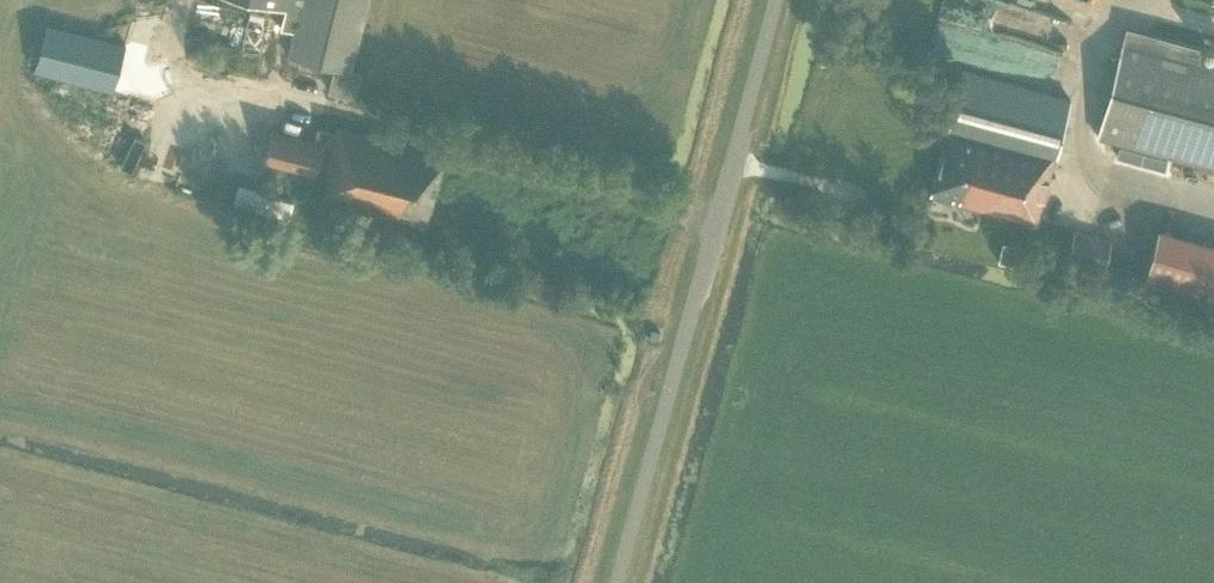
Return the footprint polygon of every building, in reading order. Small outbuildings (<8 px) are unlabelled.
[(283,8),(278,27),(294,31),(288,55),(314,62),(308,86),(329,91),(355,98),(361,72),(351,70),(369,0),(251,0),(283,8)] [(262,13),(249,10),(238,52),(251,56),(262,13)] [(114,91),(126,45),(46,24),(34,71),(61,78),(54,106),(81,114),(74,140),(99,147),(106,120),(105,120),(114,91)] [(1124,39),(1098,137),(1213,168),(1213,62),(1124,39)] [(1043,203),(1071,100),(964,70),(930,194),(1033,222),(1039,201),(1043,203)] [(323,197),(426,224),(445,155),(338,126),(336,133),(318,128),(314,141),(273,130),(264,159),(315,173),(323,146),(332,148),(325,175),(329,176),(323,197)] [(293,195),(235,180),(228,203),(287,218),(293,195)] [(1156,227),(1140,284),(1213,304),(1213,243),(1156,227)] [(1101,268),(1109,241),(1074,231),(1067,258),(1101,268)] [(1021,267),(1024,256),(1016,254),(1013,264),(1021,267)]
